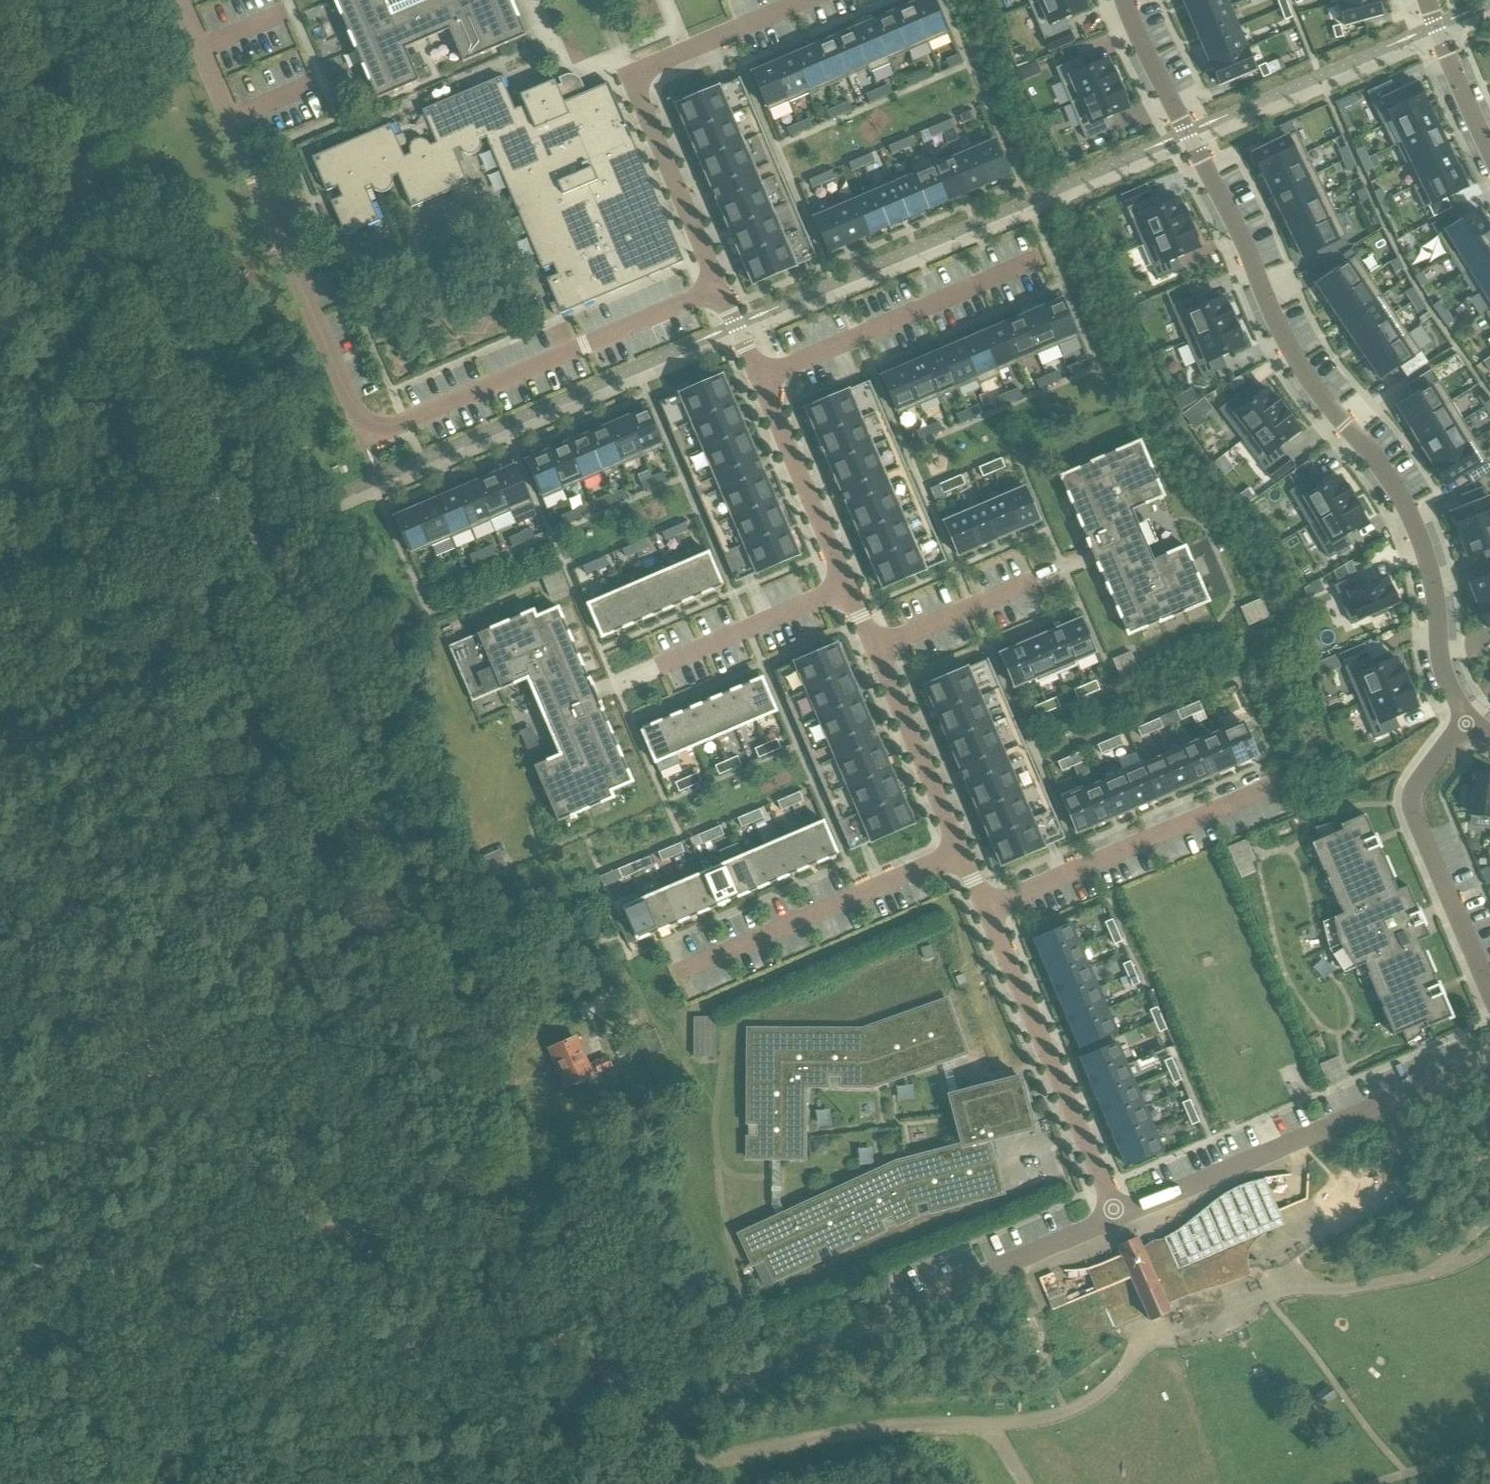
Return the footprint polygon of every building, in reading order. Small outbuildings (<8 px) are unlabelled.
[(377,98),(420,79),(406,47),(449,28),(463,61),(526,33),(512,0),(335,0),(377,98)] [(912,4),(929,42),(949,33),(935,0),(921,0),(912,4)] [(1030,5),(1050,52),(1073,42),(1063,19),(1087,8),(1083,0),(1040,0),(1030,5)] [(1192,21),(1228,5),(1226,0),(1183,0),(1192,21)] [(1338,2),(1344,24),(1381,14),(1378,0),(1345,0),(1338,2)] [(912,4),(892,13),(908,51),(929,42),(912,4)] [(1228,5),(1192,21),(1202,42),(1237,27),(1228,5)] [(1288,5),(1280,8),(1284,19),(1292,16),(1288,5)] [(881,18),(872,22),(889,60),(890,60),(908,51),(892,13),(890,14),(889,10),(880,14),(881,18)] [(872,22),(852,31),(869,69),(871,73),(890,64),(889,60),(872,22)] [(1340,25),(1332,27),(1336,39),(1344,36),(1340,25)] [(1237,27),(1202,42),(1211,63),(1246,48),(1237,27)] [(852,31),(832,39),(849,77),(868,69),(869,69),(852,31)] [(832,39),(813,48),(829,86),(849,77),(832,39)] [(813,48),(793,57),(809,95),(829,86),(813,48)] [(1246,48),(1211,63),(1220,84),(1255,69),(1246,48)] [(958,56),(947,61),(950,68),(961,63),(958,56)] [(773,66),(790,103),(809,95),(793,57),(773,66)] [(1079,59),(1056,69),(1071,104),(1121,83),(1115,69),(1112,70),(1108,60),(1084,70),(1079,59)] [(1266,63),(1258,67),(1263,78),(1271,74),(1267,64),(1266,63)] [(773,66),(752,75),(769,112),(790,103),(773,66)] [(918,73),(921,80),(932,76),(929,68),(918,73)] [(910,85),(921,80),(918,73),(907,78),(910,85)] [(546,279),(561,314),(685,261),(627,127),(616,132),(612,122),(623,117),(609,84),(579,97),(577,92),(561,85),(556,87),(554,81),(548,84),(519,96),(523,106),(514,110),(500,77),(421,110),(435,143),(430,145),(426,141),(421,139),(415,140),(410,143),(408,149),(409,154),(403,156),(390,124),(313,156),(327,191),(338,187),(340,192),(342,197),(331,201),(346,236),(380,221),(366,189),(371,186),(375,191),(380,193),(386,192),(391,188),(393,183),(392,177),(397,175),(411,208),(468,183),(454,151),(460,148),(463,153),(469,155),(474,154),(479,151),(481,145),(480,140),(486,137),(542,269),(554,264),(558,274),(546,279)] [(676,104),(754,284),(817,257),(773,154),(740,77),(676,104)] [(1390,82),(1368,93),(1383,125),(1427,105),(1422,94),(1426,92),(1421,82),(1417,84),(1417,83),(1395,93),(1390,82)] [(1121,83),(1071,104),(1081,128),(1078,129),(1088,153),(1115,142),(1105,118),(1128,108),(1124,98),(1127,97),(1121,83)] [(878,90),(881,97),(893,93),(889,85),(878,90)] [(870,102),(881,97),(878,90),(867,95),(870,102)] [(1353,94),(1336,102),(1340,111),(1357,103),(1353,94)] [(838,107),(842,114),(853,110),(850,102),(839,107),(838,107)] [(1427,105),(1383,125),(1393,146),(1437,125),(1427,105)] [(830,119),(842,114),(838,107),(827,112),(830,119)] [(963,124),(974,120),(971,111),(959,116),(963,124)] [(799,124),(802,131),(813,127),(810,119),(799,124)] [(940,124),(943,133),(954,128),(951,120),(940,124)] [(1253,154),(1249,156),(1255,168),(1259,166),(1263,175),(1307,153),(1292,121),(1291,122),(1268,133),(1273,143),(1253,152),(1253,154)] [(791,136),(802,131),(799,124),(787,129),(791,136)] [(932,138),(943,133),(940,124),(928,129),(932,138)] [(1437,125),(1393,146),(1394,147),(1398,144),(1408,164),(1447,146),(1437,125)] [(900,142),(904,150),(915,145),(912,137),(900,142)] [(973,146),(988,183),(989,183),(1009,175),(994,137),(973,146)] [(892,155),(904,150),(900,142),(889,147),(892,155)] [(1346,145),(1339,148),(1344,160),(1351,157),(1346,145)] [(1363,145),(1355,149),(1360,160),(1368,157),(1363,145)] [(969,192),(988,183),(973,146),(953,154),(969,192)] [(1447,146),(1408,164),(1417,183),(1413,186),(1413,187),(1457,166),(1447,146)] [(1307,153),(1263,175),(1273,195),(1317,174),(1307,153)] [(860,159),(864,167),(875,162),(871,154),(860,159)] [(948,200),(969,192),(953,154),(933,163),(948,200)] [(1351,157),(1344,160),(1349,172),(1356,168),(1351,157)] [(1368,157),(1360,160),(1366,172),(1373,168),(1368,157)] [(852,172),(864,167),(860,159),(849,163),(852,172)] [(928,209),(948,200),(933,163),(913,171),(928,209)] [(1457,166),(1413,187),(1424,208),(1467,187),(1462,178),(1466,176),(1460,165),(1457,166)] [(821,175),(824,184),(835,179),(832,170),(821,175)] [(920,213),(928,209),(913,171),(893,180),(909,217),(911,217),(912,220),(921,216),(920,213)] [(1317,174),(1273,195),(1283,216),(1327,194),(1317,174)] [(813,189),(824,184),(821,175),(809,180),(813,189)] [(889,226),(909,217),(893,180),(873,188),(889,226)] [(1145,185),(1122,195),(1143,244),(1193,222),(1186,207),(1183,209),(1179,199),(1155,209),(1145,185)] [(869,234),(889,226),(873,188),(853,197),(858,208),(869,234)] [(1364,188),(1356,191),(1362,203),(1369,199),(1364,188)] [(1381,188),(1374,191),(1379,203),(1386,199),(1381,188)] [(1327,194),(1283,216),(1293,236),(1337,215),(1327,194)] [(849,243),(869,234),(858,208),(853,197),(833,205),(849,243)] [(1386,199),(1379,203),(1384,214),(1391,211),(1386,199)] [(829,251),(849,243),(833,205),(813,214),(829,251)] [(1431,225),(1432,227),(1436,233),(1437,234),(1450,255),(1489,229),(1489,220),(1487,216),(1483,218),(1478,209),(1458,221),(1457,219),(1454,214),(1452,212),(1431,225)] [(1293,236),(1289,238),(1295,250),(1298,248),(1303,258),(1334,243),(1338,250),(1349,245),(1345,237),(1347,237),(1337,215),(1293,236)] [(1193,222),(1143,244),(1158,280),(1182,270),(1177,258),(1200,248),(1196,238),(1199,237),(1193,222)] [(1450,255),(1462,275),(1469,270),(1489,257),(1489,229),(1450,255)] [(1347,262),(1316,282),(1322,291),(1319,294),(1326,304),(1326,305),(1329,302),(1370,275),(1357,256),(1352,249),(1343,255),(1347,262)] [(1469,270),(1481,289),(1489,284),(1489,257),(1469,270)] [(1397,258),(1390,262),(1396,273),(1403,269),(1397,258)] [(1423,272),(1416,276),(1422,287),(1429,283),(1423,272)] [(1370,275),(1329,302),(1342,321),(1382,294),(1370,275)] [(524,330),(544,321),(527,282),(507,291),(524,330)] [(1478,292),(1489,310),(1489,284),(1481,289),(1478,292)] [(1412,287),(1405,291),(1412,302),(1419,298),(1412,287)] [(1382,294),(1342,321),(1355,340),(1395,313),(1382,294)] [(1195,295),(1171,305),(1187,342),(1237,320),(1231,305),(1228,306),(1224,297),(1200,307),(1195,295)] [(1051,304),(1042,308),(1059,346),(1079,337),(1063,299),(1060,300),(1059,297),(1050,301),(1051,304)] [(1419,298),(1412,302),(1419,313),(1426,308),(1419,298)] [(1440,300),(1433,305),(1440,315),(1447,311),(1440,300)] [(1022,317),(1038,355),(1059,346),(1042,308),(1022,317)] [(1447,311),(1440,315),(1447,326),(1454,321),(1447,311)] [(1395,313),(1355,340),(1368,360),(1408,333),(1395,313)] [(1002,325),(1018,363),(1038,355),(1022,317),(1020,317),(1019,314),(1010,318),(1012,321),(1002,325)] [(1237,320),(1187,342),(1203,378),(1226,368),(1221,356),(1245,346),(1241,336),(1243,335),(1237,320)] [(999,371),(1018,363),(1002,325),(1001,326),(999,322),(990,326),(992,330),(982,334),(999,372),(999,371)] [(1368,360),(1364,362),(1371,372),(1375,370),(1381,379),(1400,366),(1407,377),(1428,363),(1421,352),(1408,333),(1368,360)] [(979,380),(981,384),(1000,376),(999,372),(982,334),(963,342),(979,380)] [(943,351),(959,389),(979,380),(963,342),(943,351)] [(923,359),(939,397),(959,389),(943,351),(923,359)] [(903,368),(919,406),(939,397),(923,359),(903,368)] [(1079,363),(1067,368),(1070,376),(1082,371),(1079,363)] [(893,372),(882,377),(898,414),(919,406),(903,368),(901,368),(900,365),(891,369),(893,372)] [(1412,397),(1397,406),(1403,415),(1399,417),(1406,428),(1410,426),(1450,401),(1438,381),(1431,370),(1406,386),(1412,397)] [(1048,376),(1051,384),(1062,379),(1059,372),(1048,376)] [(722,375),(659,402),(736,582),(750,576),(799,555),(722,375)] [(1040,389),(1051,384),(1048,376),(1036,381),(1040,389)] [(806,408),(883,588),(947,561),(870,381),(806,408)] [(1239,394),(1219,409),(1243,441),(1287,408),(1277,395),(1274,397),(1268,388),(1247,404),(1239,394)] [(1008,393),(1011,401),(1022,396),(1019,389),(1008,393)] [(1478,396),(1485,407),(1489,403),(1489,399),(1485,392),(1478,396)] [(1000,406),(1011,401),(1008,393),(997,398),(1000,406)] [(1450,401),(1410,426),(1422,446),(1462,421),(1450,401)] [(968,410),(971,418),(983,413),(979,405),(968,410)] [(1287,408),(1243,441),(1267,472),(1274,481),(1294,466),(1287,457),(1280,447),(1300,431),(1294,423),(1296,421),(1287,408)] [(627,418),(643,455),(664,447),(648,409),(627,418)] [(960,423),(971,418),(968,410),(957,415),(960,423)] [(607,426),(623,464),(643,455),(627,418),(607,426)] [(1462,421),(1422,446),(1434,465),(1474,440),(1462,421)] [(928,427),(932,435),(943,430),(940,422),(928,427)] [(603,473),(623,464),(607,426),(587,435),(603,473)] [(920,440),(932,435),(928,427),(917,432),(920,440)] [(567,443),(583,481),(603,473),(587,435),(567,443)] [(1434,465),(1446,486),(1466,474),(1472,485),(1489,474),(1489,466),(1474,440),(1434,465)] [(1101,571),(1128,635),(1159,622),(1160,623),(1209,602),(1186,546),(1154,560),(1133,510),(1164,496),(1141,441),(1091,462),(1092,463),(1061,476),(1088,540),(1087,540),(1094,556),(1100,572),(1101,571)] [(563,490),(583,481),(567,443),(547,452),(563,490)] [(543,498),(563,490),(547,452),(527,461),(543,498)] [(995,472),(1005,468),(1001,458),(991,462),(995,472)] [(991,462),(979,467),(983,477),(995,472),(991,462)] [(495,474),(511,512),(532,503),(516,466),(513,467),(512,463),(503,467),(504,470),(499,473),(495,474)] [(475,483),(491,520),(511,512),(495,474),(493,475),(492,472),(483,475),(485,479),(475,483)] [(652,478),(655,485),(667,481),(664,473),(652,478)] [(963,475),(951,480),(955,489),(967,484),(963,475)] [(1312,478),(1290,491),(1310,525),(1357,497),(1349,483),(1346,485),(1341,476),(1318,489),(1312,478)] [(644,490),(655,485),(652,478),(641,483),(644,490)] [(491,520),(475,483),(473,484),(472,480),(463,484),(465,487),(455,491),(455,492),(471,529),(491,520)] [(955,489),(951,480),(940,485),(944,494),(955,489)] [(1451,512),(1460,535),(1489,523),(1489,497),(1485,485),(1461,495),(1465,506),(1451,512)] [(1025,487),(1005,496),(1019,530),(1040,521),(1025,487)] [(1251,487),(1241,494),(1248,503),(1258,496),(1251,487)] [(436,500),(452,537),(471,529),(455,492),(454,492),(452,489),(443,492),(445,496),(436,500)] [(613,495),(616,502),(627,498),(624,490),(613,495)] [(604,507),(616,502),(613,495),(601,500),(604,507)] [(1005,496),(985,505),(999,538),(1019,530),(1005,496)] [(452,537),(436,500),(434,501),(432,497),(423,501),(425,505),(418,507),(416,508),(432,546),(452,537)] [(1357,497),(1310,525),(1330,559),(1352,546),(1346,535),(1368,522),(1362,512),(1365,511),(1357,497)] [(985,505),(964,514),(979,547),(999,538),(985,505)] [(432,546),(416,508),(414,509),(412,506),(403,510),(405,513),(395,517),(411,555),(432,546)] [(573,512),(576,519),(587,514),(584,507),(573,512)] [(565,524),(576,519),(573,512),(562,516),(565,524)] [(964,514),(944,522),(959,556),(979,547),(964,514)] [(685,523),(674,528),(677,535),(688,530),(685,523)] [(1459,546),(1464,558),(1469,556),(1470,558),(1484,553),(1488,563),(1489,562),(1489,523),(1460,535),(1464,544),(1459,546)] [(674,528),(663,532),(666,540),(677,535),(674,528)] [(520,534),(523,541),(534,536),(531,529),(520,534)] [(512,546),(523,541),(520,534),(509,538),(512,546)] [(645,540),(634,545),(637,552),(649,548),(645,540)] [(634,545),(623,550),(626,557),(637,552),(634,545)] [(480,551),(483,558),(495,554),(492,546),(480,551)] [(472,563),(483,558),(480,551),(469,556),(472,563)] [(689,561),(703,594),(723,585),(709,552),(689,561)] [(606,557),(594,562),(598,569),(609,564),(606,557)] [(668,569),(683,603),(703,594),(689,561),(668,569)] [(594,562),(583,567),(587,574),(598,569),(594,562)] [(1466,585),(1471,596),(1475,595),(1478,604),(1478,605),(1489,600),(1489,562),(1488,563),(1480,566),(1484,576),(1469,582),(1470,583),(1466,585)] [(441,568),(444,575),(455,570),(452,563),(441,568)] [(1345,565),(1334,571),(1339,583),(1348,579),(1351,578),(1345,565)] [(433,580),(444,575),(441,568),(430,572),(433,580)] [(648,578),(662,611),(683,603),(668,569),(648,578)] [(1339,583),(1334,585),(1350,623),(1371,614),(1373,618),(1387,612),(1385,608),(1398,602),(1387,576),(1363,587),(1358,575),(1351,578),(1348,579),(1339,583)] [(628,586),(642,620),(662,611),(648,578),(628,586)] [(608,595),(622,628),(642,620),(628,586),(608,595)] [(588,604),(602,637),(622,628),(608,595),(588,604)] [(1478,605),(1488,628),(1489,627),(1489,600),(1478,605)] [(534,765),(558,821),(614,797),(611,790),(633,781),(602,710),(603,709),(596,693),(590,678),(589,679),(559,607),(537,617),(534,610),(449,646),(473,701),(528,677),(561,754),(534,765)] [(1081,619),(1061,628),(1077,665),(1078,665),(1076,661),(1096,652),(1081,619)] [(1041,636),(1057,674),(1077,665),(1061,628),(1041,636)] [(1041,636),(1021,645),(1037,682),(1057,674),(1041,636)] [(773,671),(851,851),(865,845),(914,824),(837,644),(773,671)] [(1037,682),(1021,645),(1000,654),(1015,687),(1035,679),(1036,683),(1037,682)] [(1363,645),(1340,655),(1345,666),(1360,702),(1410,681),(1404,666),(1401,667),(1397,657),(1373,667),(1363,645)] [(926,686),(1001,864),(1066,836),(990,658),(926,686)] [(743,687),(756,719),(776,711),(763,678),(742,686),(743,687)] [(1096,680),(1091,682),(1085,685),(1089,694),(1100,689),(1096,680)] [(1410,681),(1360,702),(1376,738),(1399,728),(1394,717),(1418,707),(1414,697),(1417,695),(1410,681)] [(1085,685),(1078,688),(1074,690),(1078,699),(1089,694),(1085,685)] [(722,695),(736,728),(756,719),(743,687),(742,686),(722,695)] [(702,704),(716,736),(736,728),(722,695),(702,704)] [(1057,697),(1053,699),(1046,702),(1049,711),(1061,706),(1057,697)] [(1199,701),(1188,706),(1192,715),(1203,710),(1199,701)] [(1046,702),(1040,704),(1034,707),(1038,716),(1049,711),(1046,702)] [(682,712),(696,745),(716,736),(702,704),(682,712)] [(1188,706),(1177,710),(1181,720),(1192,715),(1188,706)] [(662,721),(676,754),(696,745),(682,712),(662,721)] [(1159,718),(1148,723),(1152,732),(1163,727),(1159,718)] [(642,729),(656,762),(676,754),(662,721),(642,729)] [(1243,721),(1223,729),(1237,764),(1257,755),(1253,745),(1248,733),(1243,721)] [(1148,723),(1137,727),(1141,737),(1152,732),(1148,723)] [(1216,732),(1202,738),(1217,772),(1237,764),(1223,729),(1216,732)] [(1256,730),(1248,733),(1253,745),(1261,741),(1256,730)] [(1120,735),(1109,740),(1113,749),(1124,744),(1120,735)] [(1191,743),(1182,747),(1197,781),(1217,772),(1202,738),(1191,743)] [(777,739),(766,743),(770,753),(781,748),(777,739)] [(1109,740),(1098,744),(1102,754),(1113,749),(1109,740)] [(755,748),(759,757),(770,753),(766,743),(755,748)] [(1165,754),(1162,755),(1177,789),(1197,781),(1182,747),(1165,754)] [(1080,752),(1069,757),(1073,766),(1084,761),(1080,752)] [(1162,755),(1142,764),(1157,798),(1177,789),(1162,755)] [(727,761),(730,770),(742,765),(738,756),(727,761)] [(1069,757),(1058,761),(1062,771),(1073,766),(1069,757)] [(1141,760),(1121,769),(1122,772),(1137,807),(1157,798),(1142,764),(1141,760)] [(715,765),(719,774),(730,770),(727,761),(715,765)] [(1113,776),(1102,781),(1117,815),(1137,807),(1122,772),(1113,776)] [(1476,772),(1471,813),(1489,816),(1489,774),(1476,772)] [(687,778),(691,787),(702,782),(698,773),(687,778)] [(676,782),(679,791),(691,787),(687,778),(676,782)] [(1083,790),(1097,824),(1102,821),(1117,815),(1102,781),(1088,787),(1082,789),(1083,790)] [(1081,786),(1061,794),(1077,832),(1097,824),(1083,790),(1082,789),(1081,786)] [(789,796),(793,806),(804,801),(800,792),(789,796)] [(778,801),(782,811),(793,806),(789,796),(778,801)] [(749,813),(753,823),(765,818),(760,809),(749,813)] [(749,813),(738,818),(742,828),(753,823),(749,813)] [(1333,823),(1315,827),(1322,826),(1315,827),(1320,839),(1312,843),(1323,870),(1325,869),(1328,877),(1327,878),(1338,904),(1340,904),(1343,913),(1326,920),(1332,947),(1333,948),(1348,971),(1365,963),(1369,972),(1367,973),(1379,999),(1380,999),(1383,1007),(1382,1007),(1394,1035),(1402,1031),(1407,1043),(1424,1033),(1422,1029),(1452,1016),(1443,994),(1444,993),(1439,983),(1438,984),(1435,976),(1436,975),(1424,948),(1423,949),(1419,940),(1429,936),(1423,922),(1424,922),(1420,911),(1419,911),(1407,885),(1397,890),(1394,881),(1395,880),(1383,854),(1382,854),(1378,846),(1380,846),(1375,835),(1374,836),(1364,814),(1334,827),(1333,823)] [(824,820),(804,828),(819,862),(839,854),(824,820)] [(709,830),(714,840),(725,835),(721,826),(709,830)] [(804,828),(784,837),(799,871),(819,862),(804,828)] [(698,835),(702,845),(714,840),(709,830),(698,835)] [(784,837),(764,846),(779,880),(799,871),(784,837)] [(1247,839),(1228,848),(1237,868),(1251,862),(1256,860),(1247,839)] [(681,843),(670,847),(674,857),(685,852),(681,843)] [(764,846),(744,854),(758,888),(779,880),(764,846)] [(659,852),(663,862),(674,857),(670,847),(659,852)] [(483,857),(491,877),(509,870),(500,849),(483,857)] [(744,854),(723,863),(738,897),(758,888),(744,854)] [(646,870),(654,867),(649,856),(641,860),(645,869),(646,870)] [(630,864),(634,874),(645,869),(641,860),(630,864)] [(1256,872),(1251,862),(1237,868),(1242,878),(1256,872)] [(723,863),(703,871),(718,906),(738,897),(723,863)] [(623,879),(633,874),(634,874),(630,864),(619,869),(623,879)] [(1484,878),(1489,876),(1489,873),(1488,868),(1481,871),(1484,878)] [(703,871),(683,880),(698,914),(718,906),(703,871)] [(683,880),(663,889),(677,923),(698,914),(683,880)] [(663,889),(642,897),(657,932),(677,923),(663,889)] [(657,932),(642,897),(623,905),(638,940),(657,932)] [(1113,919),(1105,922),(1110,933),(1118,930),(1113,919)] [(1071,924),(1035,939),(1044,960),(1080,945),(1071,924)] [(1110,933),(1115,944),(1122,941),(1118,930),(1110,933)] [(932,945),(922,948),(925,960),(936,956),(932,945)] [(1080,945),(1044,960),(1053,982),(1089,966),(1080,945)] [(1131,961),(1123,964),(1128,975),(1135,972),(1131,961)] [(1089,966),(1053,982),(1062,1003),(1098,988),(1089,966)] [(1128,975),(1133,986),(1140,983),(1135,972),(1128,975)] [(1098,988),(1062,1003),(1071,1024),(1107,1009),(1098,988)] [(967,1053),(948,999),(862,1030),(748,1029),(748,1123),(759,1123),(759,1138),(748,1138),(748,1158),(805,1158),(805,1086),(828,1086),(828,1075),(842,1075),(842,1087),(872,1087),(967,1053)] [(1157,1007),(1150,1010),(1155,1021),(1162,1018),(1157,1007)] [(1107,1009),(1071,1024),(1081,1046),(1116,1030),(1107,1009)] [(694,1017),(694,1056),(717,1056),(717,1017),(694,1017)] [(1162,1018),(1155,1021),(1160,1032),(1167,1029),(1162,1018)] [(590,1075),(586,1065),(574,1039),(552,1048),(568,1084),(590,1075)] [(1082,1058),(1091,1080),(1126,1064),(1117,1043),(1082,1058)] [(586,1065),(590,1075),(590,1076),(613,1066),(609,1055),(586,1065)] [(1338,1056),(1319,1065),(1329,1086),(1348,1078),(1338,1056)] [(1172,1058),(1165,1061),(1169,1072),(1177,1069),(1172,1058)] [(1091,1080),(1100,1101),(1135,1086),(1126,1064),(1091,1080)] [(1177,1069),(1169,1072),(1174,1083),(1182,1080),(1177,1069)] [(765,1258),(775,1280),(819,1260),(814,1249),(827,1243),(832,1254),(851,1245),(847,1234),(860,1228),(865,1239),(884,1230),(879,1219),(893,1213),(898,1223),(917,1215),(913,1204),(928,1200),(931,1211),(1003,1193),(989,1139),(1034,1128),(1020,1076),(950,1095),(963,1144),(896,1162),(793,1208),(739,1233),(753,1264),(765,1258)] [(1135,1086),(1100,1101),(1109,1122),(1145,1107),(1135,1086)] [(1190,1099),(1183,1103),(1187,1114),(1195,1111),(1190,1099)] [(1145,1107),(1109,1122),(1118,1143),(1154,1128),(1145,1107)] [(1187,1114),(1192,1125),(1200,1122),(1195,1111),(1187,1114)] [(1154,1128),(1118,1143),(1127,1165),(1163,1149),(1154,1128)] [(1101,1264),(1089,1268),(1113,1326),(1146,1312),(1149,1320),(1170,1311),(1167,1304),(1189,1295),(1201,1291),(1221,1285),(1228,1283),(1235,1280),(1250,1275),(1249,1269),(1248,1267),(1247,1264),(1247,1259),(1248,1254),(1249,1249),(1252,1245),(1253,1242),(1255,1240),(1259,1236),(1263,1233),(1266,1232),(1284,1224),(1281,1217),(1265,1178),(1257,1179),(1248,1182),(1241,1184),(1233,1188),(1225,1192),(1217,1197),(1210,1203),(1195,1216),(1186,1223),(1182,1226),(1175,1231),(1165,1236),(1146,1246),(1142,1246),(1138,1237),(1118,1246),(1122,1255),(1101,1264)] [(1336,1395),(1328,1384),(1313,1394),(1321,1405),(1336,1395)]
